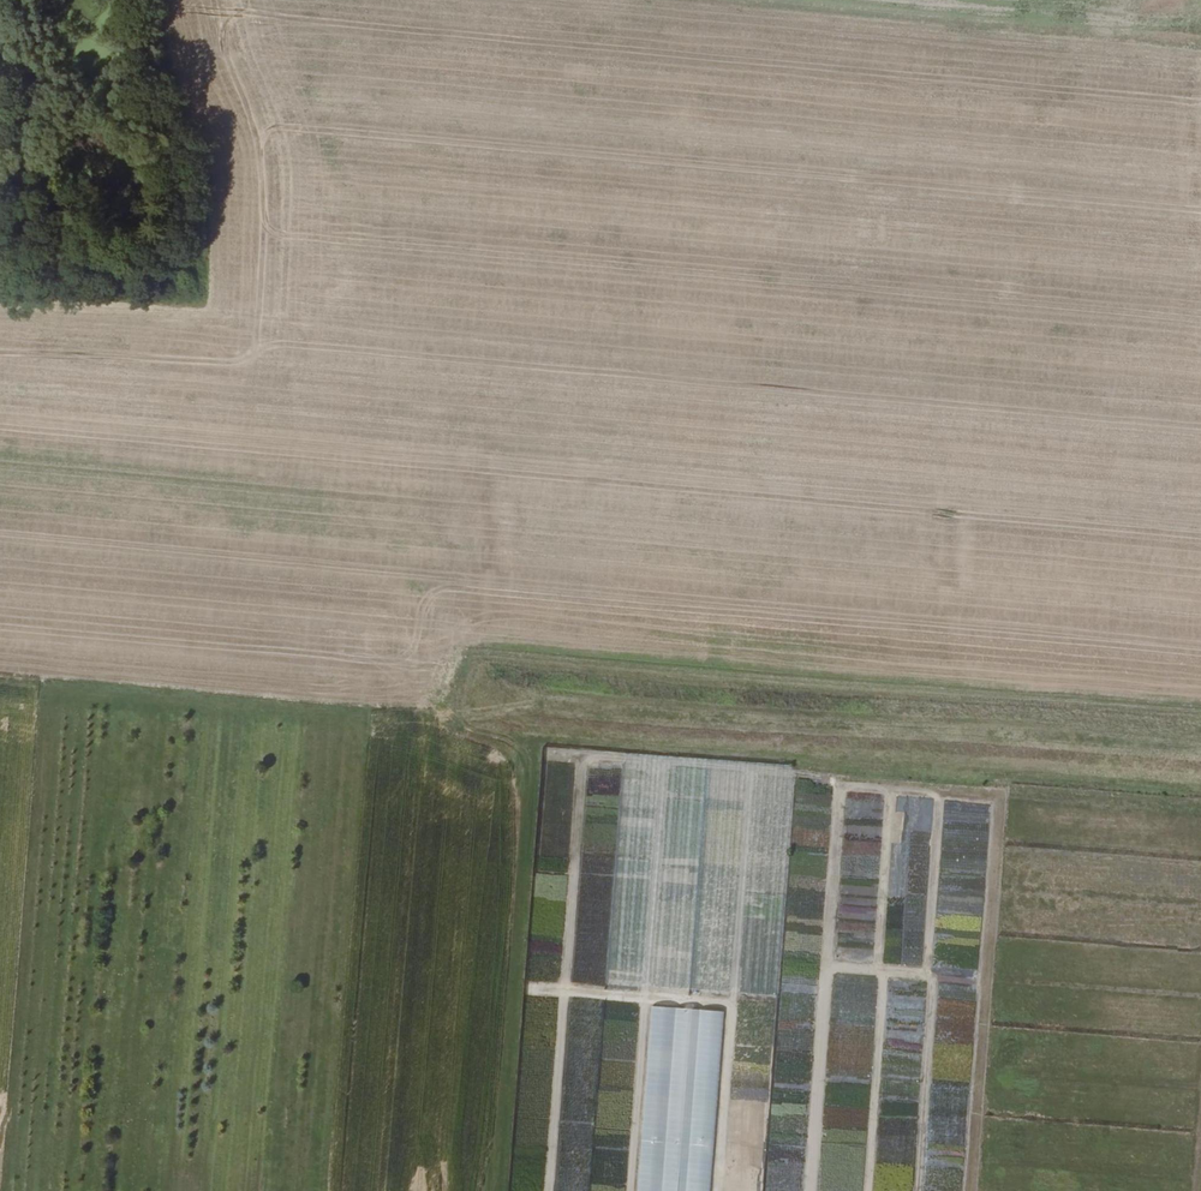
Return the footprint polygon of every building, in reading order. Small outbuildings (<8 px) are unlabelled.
[(721,1010),(648,1006),(637,1190),(710,1190),(721,1010)]
